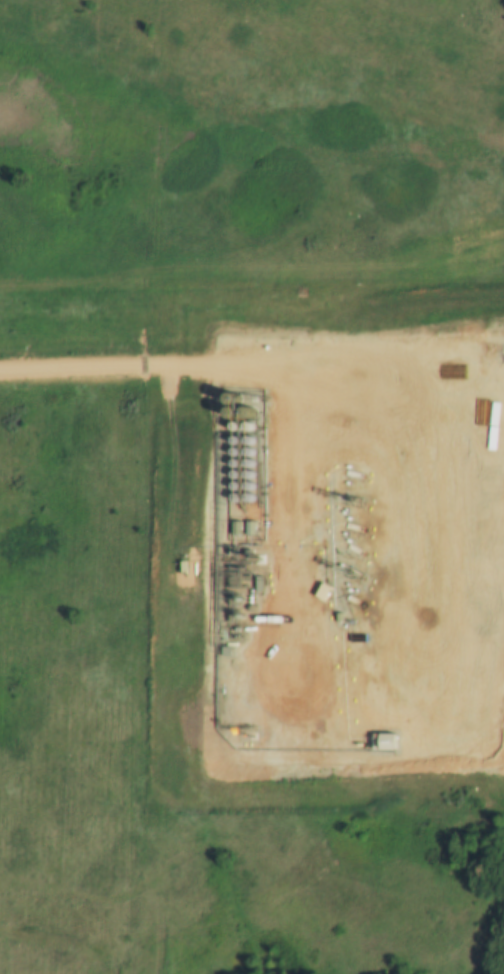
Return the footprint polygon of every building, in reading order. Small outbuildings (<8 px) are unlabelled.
[(236,447),(234,448),(233,448),(231,447),(230,446),(229,445),(229,444),(229,442),(229,441),(230,440),(231,439),(233,438),(234,438),(236,439),(237,440),(238,441),(238,443),(238,445),(237,446),(236,447)] [(249,447),(248,448),(246,448),(245,448),(244,447),(243,445),(242,444),(242,442),(243,441),(243,440),(245,439),(246,438),(248,439),(249,439),(250,440),(251,442),(251,443),(251,445),(250,446),(249,447)] [(235,459),(234,460),(232,460),(231,459),(230,458),(229,457),(228,456),(228,454),(229,453),(229,452),(231,451),(232,450),(234,450),(235,451),(236,452),(237,453),(237,455),(237,457),(236,458),(235,459)] [(250,459),(248,460),(247,460),(245,459),(244,458),(243,457),(243,456),(243,454),(243,453),(244,452),(245,451),(247,450),(248,450),(250,451),(251,452),(252,453),(252,455),(252,457),(251,458),(250,459)] [(249,470),(248,471),(247,471),(245,470),(244,469),(243,468),(242,467),(242,465),(243,464),(244,463),(245,462),(246,461),(248,461),(249,462),(251,463),(251,464),(252,466),(251,468),(251,469),(249,470)] [(235,470),(234,471),(233,471),(231,471),(230,470),(229,468),(228,467),(228,465),(229,464),(230,463),(231,462),(232,462),(234,462),(235,462),(237,463),(237,465),(238,466),(237,468),(237,469),(235,470)] [(235,481),(234,482),(233,482),(231,481),(230,480),(229,479),(228,478),(228,476),(229,475),(230,474),(231,473),(232,472),(234,472),(235,473),(237,474),(237,475),(238,477),(237,479),(237,480),(235,481)] [(250,481),(249,482),(247,482),(246,481),(245,481),(244,479),(243,478),(243,476),(243,475),(244,474),(246,473),(247,473),(249,473),(250,473),(251,474),(252,476),(252,477),(252,479),(251,480),(250,481)] [(236,492),(234,493),(233,493),(231,493),(230,492),(229,491),(229,489),(229,488),(229,486),(230,485),(231,484),(233,484),(234,484),(236,484),(237,486),(238,487),(238,489),(238,490),(237,491),(236,492)] [(250,493),(249,494),(247,494),(246,493),(245,492),(244,491),(243,490),(243,488),(243,487),(244,486),(246,485),(247,484),(249,484),(250,485),(251,486),(252,487),(252,489),(252,491),(251,492),(250,493)] [(236,504),(235,505),(233,505),(232,504),(230,503),(229,502),(229,501),(229,499),(229,498),(230,497),(231,496),(233,495),(234,495),(236,496),(237,497),(238,498),(238,500),(238,502),(237,503),(236,504)] [(251,504),(250,505),(248,505),(247,504),(246,503),(245,502),(244,501),(244,499),(245,498),(245,497),(247,496),(248,495),(250,495),(251,496),(252,497),(253,498),(253,500),(253,502),(252,503),(251,504)]
